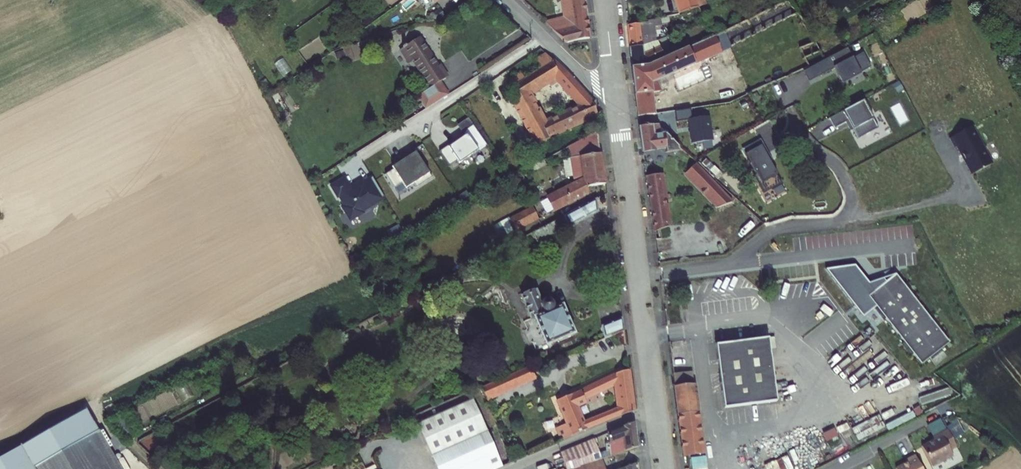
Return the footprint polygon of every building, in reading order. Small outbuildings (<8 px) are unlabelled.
[(585,0),(567,0),(568,13),(569,14),(586,13),(585,0)] [(676,10),(697,5),(703,3),(702,0),(673,0),(676,10)] [(590,37),(586,13),(569,14),(570,24),(547,27),(563,41),(590,37)] [(648,22),(626,24),(628,47),(641,45),(641,40),(646,39),(650,38),(648,22)] [(721,53),(714,36),(644,66),(645,68),(631,70),(634,97),(652,92),(659,90),(656,80),(721,53)] [(419,40),(400,52),(409,66),(414,63),(429,87),(416,96),(424,108),(446,94),(438,81),(447,76),(442,68),(438,70),(419,40)] [(643,53),(641,45),(628,47),(629,58),(631,70),(645,68),(644,66),(643,63),(665,54),(660,45),(643,53)] [(348,65),(362,60),(358,46),(336,53),(338,59),(346,57),(348,65)] [(852,59),(846,48),(814,66),(818,75),(835,66),(843,80),(869,66),(862,53),(852,59)] [(545,53),(531,61),(537,70),(553,61),(545,53)] [(523,78),(509,86),(535,134),(532,136),(538,146),(599,118),(592,103),(585,95),(576,102),(577,103),(581,108),(568,114),(545,124),(528,93),(550,81),(552,85),(559,81),(566,90),(563,92),(569,97),(571,96),(580,89),(573,80),(566,73),(553,61),(537,70),(523,78)] [(520,72),(506,80),(509,86),(523,78),(520,72)] [(580,89),(571,96),(576,102),(585,95),(580,89)] [(652,92),(634,97),(636,117),(655,112),(652,92)] [(864,101),(830,120),(835,130),(849,122),(858,140),(879,129),(864,101)] [(577,103),(566,108),(568,114),(581,108),(577,103)] [(974,125),(950,138),(955,147),(957,146),(972,174),(994,162),(974,125)] [(475,133),(471,126),(459,133),(464,140),(475,133)] [(638,129),(641,153),(664,151),(664,155),(677,153),(676,147),(654,126),(638,129)] [(489,156),(475,133),(464,140),(466,144),(455,151),(454,149),(441,157),(451,172),(459,167),(461,170),(472,163),(474,165),(489,156)] [(597,134),(586,140),(587,153),(581,154),(584,179),(584,183),(588,188),(604,187),(597,134)] [(430,178),(415,152),(398,161),(400,164),(384,173),(392,187),(400,183),(403,188),(411,183),(414,188),(430,178)] [(714,212),(720,219),(738,212),(694,166),(683,176),(717,210),(714,212)] [(384,199),(372,177),(362,182),(361,180),(349,187),(344,177),(330,186),(338,197),(339,196),(345,206),(342,208),(350,221),(362,214),(361,212),(369,207),(369,208),(378,204),(377,203),(384,199)] [(644,179),(652,234),(667,232),(659,177),(644,179)] [(588,189),(588,188),(584,183),(584,179),(572,185),(556,194),(564,208),(589,195),(588,189)] [(596,200),(564,217),(569,228),(598,213),(596,200)] [(513,235),(540,224),(533,209),(506,220),(513,235)] [(555,222),(530,235),(536,246),(561,233),(555,222)] [(898,274),(871,296),(880,306),(878,308),(887,320),(889,318),(908,341),(907,343),(916,354),(918,353),(927,362),(935,355),(937,357),(946,349),(945,347),(954,340),(945,330),(947,328),(937,317),(936,318),(916,295),(918,294),(909,282),(907,284),(898,274)] [(535,292),(519,299),(528,320),(533,318),(545,347),(575,334),(560,299),(555,301),(550,290),(536,297),(535,292)] [(622,320),(596,323),(597,328),(593,328),(594,337),(624,332),(622,320)] [(777,400),(769,336),(716,344),(724,407),(777,400)] [(547,361),(483,388),(488,398),(534,378),(533,375),(549,367),(547,361)] [(634,410),(628,369),(581,388),(584,397),(616,385),(618,406),(582,421),(586,431),(634,410)] [(671,372),(682,456),(688,455),(703,453),(692,369),(671,372)] [(584,397),(581,388),(556,399),(566,424),(559,427),(565,440),(586,431),(582,421),(576,405),(586,401),(584,397)] [(920,403),(924,411),(932,407),(928,399),(920,403)] [(475,401),(415,427),(434,468),(498,468),(507,465),(475,401)] [(833,415),(806,429),(812,441),(839,427),(833,415)] [(114,417),(106,424),(120,438),(127,431),(114,417)] [(635,420),(607,430),(614,451),(638,441),(635,420)] [(952,446),(958,443),(949,425),(935,432),(937,435),(923,442),(934,462),(954,451),(952,446)] [(93,430),(27,468),(115,468),(93,430)] [(594,436),(559,450),(561,453),(564,462),(576,457),(580,465),(599,457),(602,456),(594,436)] [(599,457),(580,465),(570,468),(608,468),(602,456),(599,457)] [(707,456),(692,456),(693,468),(708,468),(707,456)] [(576,457),(564,462),(567,468),(570,468),(580,465),(576,457)] [(764,463),(766,468),(786,468),(781,457),(764,463)] [(918,459),(911,463),(913,466),(906,468),(924,468),(918,459)]
